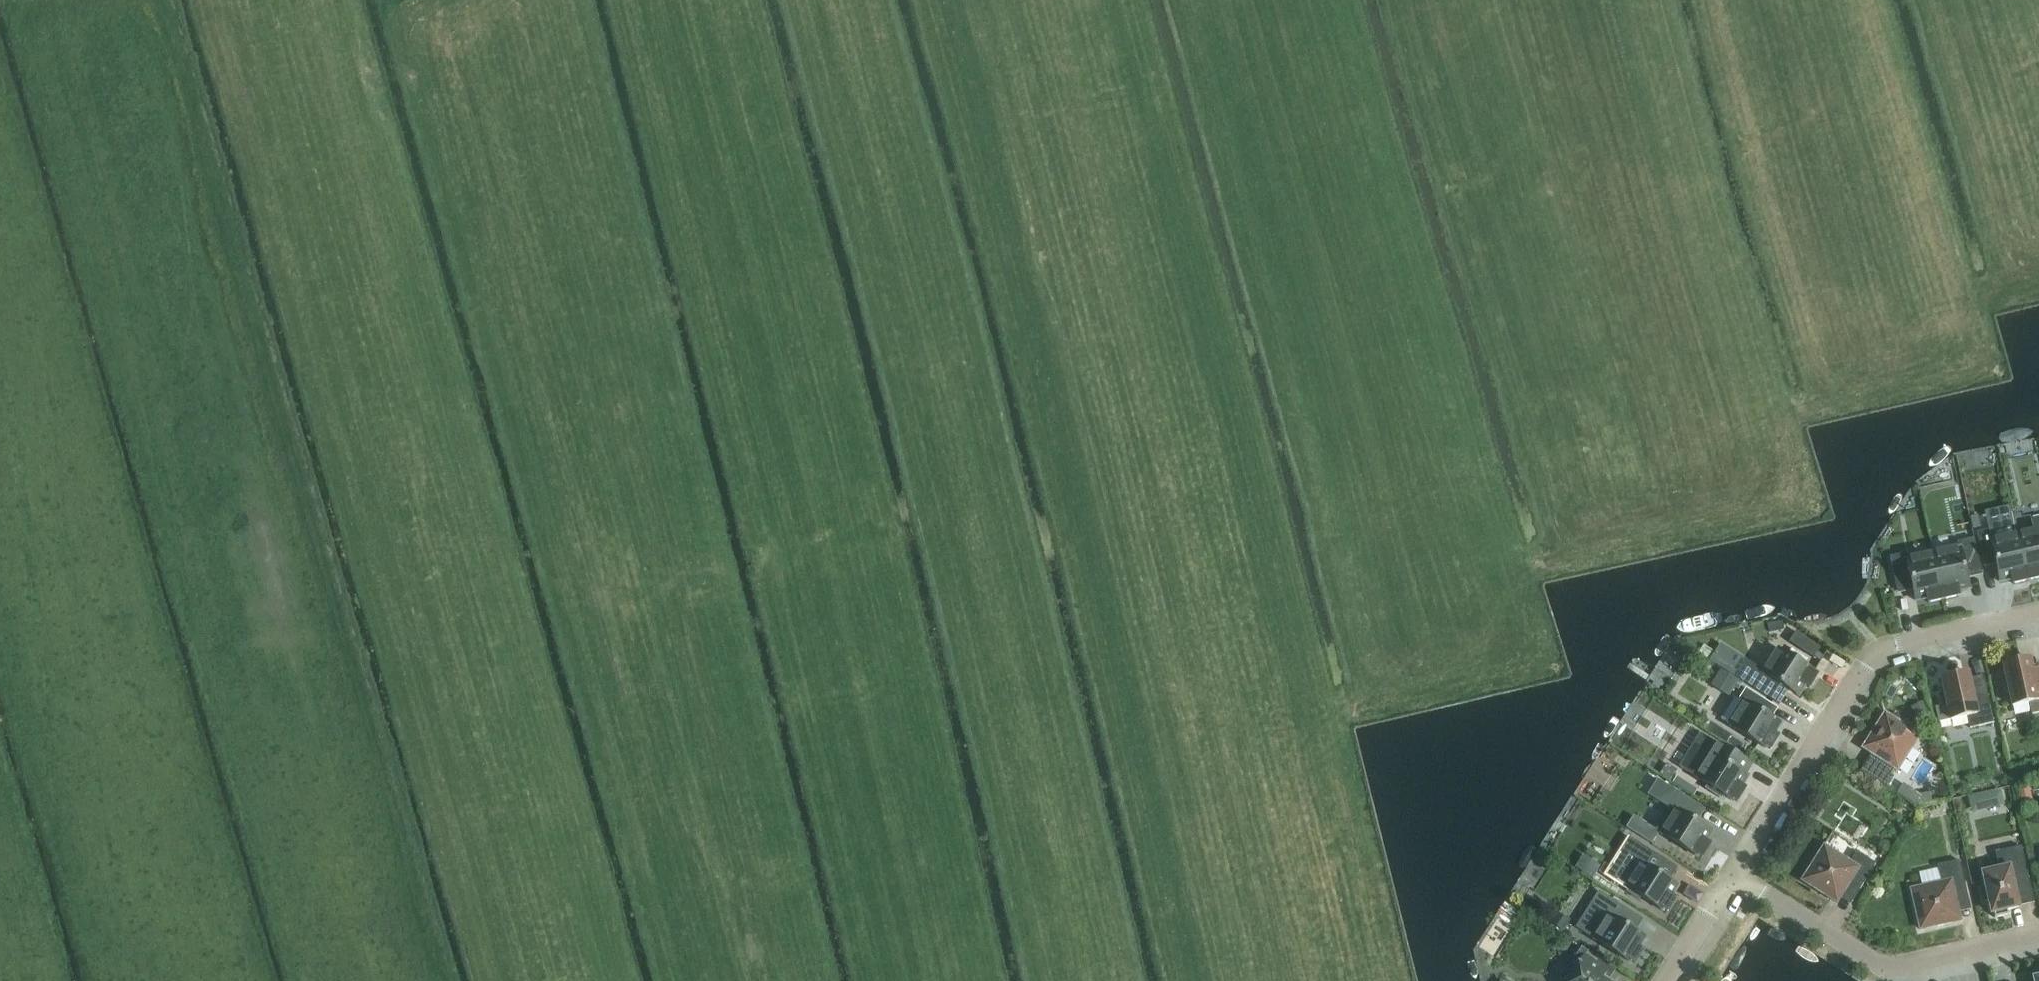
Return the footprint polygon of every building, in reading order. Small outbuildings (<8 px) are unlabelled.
[(2038,578),(2038,518),(2031,520),(2034,532),(2017,535),(2028,580),(2038,578)] [(2028,580),(2017,535),(2001,539),(1998,527),(1977,532),(1983,561),(1995,559),(2000,582),(2012,579),(2013,584),(2028,580)] [(1933,554),(1943,599),(1958,596),(1957,592),(1969,589),(1965,573),(1981,569),(1974,538),(1957,542),(1958,548),(1933,554)] [(1943,599),(1933,554),(1908,560),(1906,553),(1889,557),(1896,588),(1912,585),(1916,601),(1928,598),(1929,602),(1943,599)] [(1805,685),(1809,688),(1816,676),(1813,673),(1813,672),(1778,650),(1764,672),(1746,661),(1735,677),(1775,702),(1784,687),(1799,696),(1805,685)] [(2003,665),(2006,678),(2001,679),(2004,693),(2009,692),(2012,706),(2029,702),(2031,714),(2038,712),(2038,681),(2035,682),(2030,659),(2019,661),(2018,657),(2004,660),(2005,664),(2003,665)] [(1939,693),(1942,705),(1934,706),(1938,722),(1967,716),(1970,727),(1994,722),(1987,693),(1973,696),(1968,673),(1941,679),(1944,692),(1939,693)] [(1766,747),(1770,749),(1777,737),(1774,735),(1780,724),(1766,715),(1773,705),(1746,688),(1738,699),(1744,703),(1730,725),(1765,748),(1766,747)] [(1925,709),(1914,715),(1918,723),(1930,718),(1925,709)] [(1886,788),(1893,777),(1890,774),(1894,768),(1897,770),(1920,735),(1885,712),(1862,748),(1876,756),(1865,774),(1886,788)] [(1733,754),(1700,733),(1679,766),(1707,785),(1705,788),(1719,797),(1721,794),(1732,800),(1733,799),(1737,801),(1744,790),(1740,787),(1747,777),(1727,764),(1733,754)] [(1671,782),(1693,795),(1697,789),(1676,775),(1671,782)] [(1701,857),(1709,845),(1705,843),(1712,832),(1692,820),(1700,806),(1657,779),(1648,793),(1670,807),(1656,830),(1697,856),(1698,855),(1701,857)] [(1897,793),(1905,798),(1911,788),(1903,783),(1897,793)] [(1667,911),(1675,899),(1671,897),(1678,886),(1668,880),(1673,872),(1674,873),(1677,867),(1630,837),(1621,851),(1632,858),(1617,881),(1628,888),(1626,891),(1639,899),(1641,896),(1663,910),(1664,909),(1667,911)] [(1824,845),(1801,880),(1837,903),(1849,883),(1860,889),(1876,864),(1856,851),(1850,862),(1824,845)] [(1988,900),(1991,913),(1993,913),(1994,918),(2008,914),(2007,910),(2019,907),(2013,884),(2029,880),(2021,846),(1995,852),(1999,869),(1982,873),(1985,886),(1980,887),(1984,901),(1988,900)] [(1582,857),(1576,867),(1592,878),(1599,867),(1582,857)] [(1911,889),(1920,929),(1961,920),(1955,897),(1967,894),(1959,860),(1938,865),(1941,882),(1911,889)] [(1631,960),(1635,963),(1642,951),(1638,948),(1645,938),(1631,929),(1639,916),(1605,895),(1582,931),(1630,962),(1631,960)] [(1601,977),(1609,964),(1582,947),(1573,962),(1579,965),(1569,980),(1606,980),(1601,977)]
